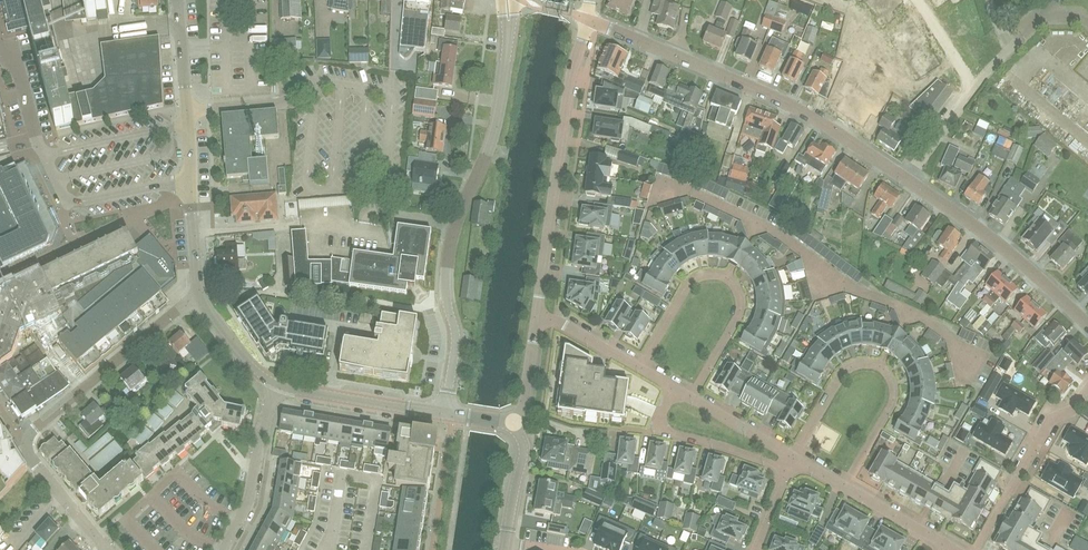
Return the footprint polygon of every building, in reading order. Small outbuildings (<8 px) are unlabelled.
[(2,4),(7,27),(6,27),(8,34),(9,34),(29,29),(30,28),(28,21),(23,0),(17,0),(2,4)] [(28,21),(30,28),(29,29),(30,31),(45,89),(56,130),(112,118),(107,79),(94,92),(68,98),(64,82),(70,80),(67,71),(61,72),(59,66),(64,64),(60,51),(56,52),(51,34),(49,35),(43,12),(52,10),(50,0),(23,0),(28,21)] [(74,22),(86,20),(83,0),(72,0),(74,22)] [(86,20),(108,17),(106,0),(83,0),(86,20)] [(282,20),(302,19),(301,0),(281,0),(282,20)] [(349,0),(335,0),(333,10),(349,13),(349,1),(349,0)] [(376,0),(382,1),(382,14),(381,32),(390,32),(391,14),(391,0),(376,0)] [(399,56),(404,60),(407,61),(410,58),(417,48),(425,49),(430,0),(405,0),(400,47),(399,56)] [(443,2),(453,4),(452,12),(453,12),(463,14),(464,6),(463,6),(464,0),(442,0),(442,2),(443,2)] [(634,0),(610,0),(608,8),(628,15),(634,0)] [(679,8),(668,5),(670,0),(655,0),(651,14),(660,17),(658,25),(673,30),(679,8)] [(871,8),(880,18),(878,20),(883,25),(893,16),(888,11),(900,1),(899,0),(880,0),(871,8)] [(453,17),(453,12),(452,12),(453,4),(443,2),(441,13),(449,14),(446,32),(460,34),(462,20),(455,19),(455,17),(453,17)] [(726,36),(721,34),(725,25),(727,22),(733,7),(722,2),(716,17),(719,18),(713,30),(709,29),(704,43),(720,50),(726,36)] [(762,26),(769,29),(778,5),(770,2),(766,14),(766,15),(762,26)] [(785,22),(788,15),(781,12),(782,9),(778,7),(778,5),(769,29),(782,34),(786,22),(785,22)] [(739,22),(732,19),(726,35),(734,38),(739,22)] [(910,20),(890,33),(899,47),(920,35),(910,20)] [(819,30),(809,26),(803,40),(814,44),(819,30)] [(432,35),(445,37),(446,30),(433,28),(432,35)] [(757,46),(748,42),(752,33),(745,30),(741,39),(740,39),(738,39),(735,46),(735,48),(737,49),(735,52),(738,54),(737,57),(751,62),(757,46)] [(920,35),(899,47),(908,62),(929,49),(920,35)] [(160,38),(113,45),(117,79),(163,77),(160,38)] [(781,58),(784,59),(790,46),(773,38),(768,49),(760,66),(774,72),(781,58)] [(270,40),(270,59),(296,58),(297,39),(270,40)] [(459,42),(443,40),(439,40),(438,51),(445,52),(443,63),(456,65),(459,42)] [(607,81),(619,51),(607,46),(594,76),(607,81)] [(929,49),(908,62),(918,76),(938,63),(929,49)] [(368,63),(368,50),(349,51),(349,64),(368,63)] [(628,55),(619,51),(607,81),(609,82),(624,88),(637,94),(641,95),(646,83),(628,77),(626,75),(620,73),(628,55)] [(804,66),(799,64),(803,55),(795,51),(791,60),(782,77),(795,83),(804,66)] [(849,51),(838,80),(846,83),(857,54),(849,51)] [(437,85),(453,88),(456,65),(443,63),(443,64),(436,63),(435,74),(433,85),(437,85)] [(656,67),(650,84),(651,85),(648,93),(664,99),(667,92),(667,91),(663,89),(670,72),(656,67)] [(827,79),(826,78),(829,73),(822,69),(819,75),(814,72),(805,88),(818,95),(819,94),(827,98),(829,88),(823,86),(827,79)] [(72,72),(72,79),(89,78),(89,70),(72,72)] [(117,79),(107,79),(112,118),(164,107),(163,77),(117,79)] [(847,95),(839,108),(850,116),(865,94),(853,87),(855,84),(849,80),(842,91),(847,95)] [(938,80),(909,107),(918,113),(929,122),(953,92),(938,80)] [(624,88),(609,82),(607,92),(597,91),(596,94),(594,93),(593,104),(595,104),(595,107),(621,111),(624,88)] [(680,86),(679,89),(675,87),(673,94),(667,92),(664,99),(663,102),(674,107),(681,110),(694,115),(698,107),(703,94),(680,86)] [(439,91),(426,90),(417,88),(415,99),(437,102),(439,91)] [(711,106),(712,106),(708,121),(731,130),(736,114),(742,102),(717,92),(711,106)] [(865,94),(850,116),(862,124),(871,110),(876,114),(884,103),(878,99),(876,102),(865,94)] [(635,109),(648,114),(653,101),(640,96),(635,109)] [(415,101),(413,116),(435,119),(437,104),(415,101)] [(759,140),(768,114),(750,108),(744,126),(745,126),(742,134),(759,140)] [(11,152),(0,111),(0,155),(11,152)] [(251,141),(279,138),(277,111),(222,116),(228,179),(243,178),(244,183),(250,182),(250,186),(269,184),(267,161),(253,162),(251,141)] [(903,138),(890,129),(897,120),(887,113),(879,124),(885,128),(877,140),(894,151),(903,138)] [(781,127),(775,125),(777,117),(768,114),(759,140),(760,141),(756,151),(765,154),(767,148),(773,150),(781,127)] [(700,135),(702,126),(686,120),(683,128),(700,135)] [(903,135),(905,133),(907,134),(910,129),(908,128),(909,126),(900,120),(895,128),(903,135)] [(649,135),(652,127),(638,121),(634,129),(649,135)] [(611,140),(611,142),(619,143),(619,141),(620,141),(621,132),(628,132),(629,126),(595,122),(594,130),(592,129),(592,136),(593,136),(593,138),(611,140)] [(443,154),(445,139),(447,128),(430,126),(429,133),(422,132),(420,142),(428,143),(427,151),(443,154)] [(792,126),(784,140),(781,138),(775,149),(783,154),(788,145),(794,149),(804,133),(792,126)] [(974,132),(984,136),(986,130),(977,126),(974,132)] [(1058,146),(1043,135),(1034,145),(1049,157),(1058,146)] [(1000,137),(996,144),(1010,150),(1013,142),(1000,137)] [(609,144),(607,153),(614,155),(617,147),(609,144)] [(807,154),(809,156),(811,157),(809,160),(799,154),(795,161),(806,167),(807,165),(822,174),(835,152),(823,144),(821,148),(813,144),(807,154)] [(1014,145),(1007,161),(1016,165),(1023,149),(1014,145)] [(941,164),(946,167),(940,181),(956,188),(963,173),(952,168),(959,151),(950,146),(941,164)] [(637,167),(640,158),(620,152),(618,161),(637,167)] [(434,195),(438,167),(435,167),(431,166),(433,155),(419,153),(418,159),(409,158),(407,172),(414,173),(413,183),(420,184),(420,185),(422,185),(421,193),(434,195)] [(612,163),(606,162),(606,157),(591,155),(588,174),(610,178),(612,163)] [(968,159),(966,158),(959,156),(955,167),(970,173),(975,161),(969,158),(968,159)] [(847,182),(857,167),(845,159),(835,175),(832,179),(827,176),(825,180),(817,208),(828,211),(834,187),(840,191),(847,182)] [(16,166),(4,172),(3,170),(0,172),(0,268),(2,267),(47,246),(53,244),(58,230),(26,161),(16,166)] [(779,187),(791,168),(784,163),(772,182),(779,187)] [(744,185),(745,183),(746,183),(750,169),(733,165),(730,179),(738,181),(738,183),(744,185)] [(869,176),(857,167),(847,182),(840,191),(841,191),(847,183),(853,187),(850,193),(856,197),(862,190),(860,188),(869,176)] [(278,169),(278,170),(279,187),(278,187),(279,195),(286,194),(287,194),(285,168),(278,169)] [(609,184),(610,178),(588,174),(585,194),(608,197),(612,197),(613,187),(613,184),(609,184)] [(981,174),(973,186),(972,185),(965,195),(979,205),(985,195),(987,196),(992,189),(989,187),(991,184),(989,183),(990,181),(981,174)] [(1005,226),(1017,209),(1023,200),(1020,198),(1026,189),(1033,193),(1040,183),(1027,174),(1021,184),(1003,208),(1005,210),(998,221),(1005,226)] [(1003,208),(1021,184),(1011,177),(998,196),(1000,198),(989,215),(998,221),(1005,210),(1003,208)] [(755,197),(758,186),(747,183),(744,194),(755,197)] [(875,197),(880,201),(871,214),(879,219),(888,206),(892,208),(900,196),(883,185),(875,197)] [(842,192),(842,204),(849,208),(854,200),(842,192)] [(239,222),(278,219),(276,195),(233,199),(234,216),(238,215),(239,222)] [(353,196),(301,199),(301,208),(354,205),(353,196)] [(633,200),(612,197),(608,197),(607,205),(630,209),(633,200)] [(474,202),(470,225),(486,227),(488,204),(474,202)] [(591,227),(591,228),(602,229),(603,226),(610,227),(613,206),(600,204),(599,211),(583,209),(582,215),(580,215),(579,225),(591,227)] [(906,222),(911,226),(905,233),(910,237),(903,248),(912,252),(926,235),(920,231),(930,217),(916,207),(906,222)] [(724,221),(727,215),(719,212),(717,217),(724,221)] [(734,219),(727,215),(724,221),(732,224),(734,219)] [(881,238),(893,221),(885,215),(872,234),(881,238)] [(898,215),(882,238),(888,241),(897,228),(898,229),(904,219),(898,215)] [(1029,244),(1028,246),(1033,250),(1035,249),(1037,251),(1049,236),(1055,242),(1067,227),(1060,221),(1058,224),(1046,215),(1039,220),(1035,217),(1028,225),(1032,228),(1023,239),(1029,244)] [(425,281),(432,231),(398,226),(394,258),(355,253),(353,261),(332,258),(332,261),(309,261),(307,231),(292,232),(296,285),(311,285),(311,286),(322,287),(322,285),(332,286),(332,282),(350,285),(349,287),(407,295),(408,286),(416,287),(417,280),(425,281)] [(948,229),(945,235),(940,232),(937,232),(933,238),(933,241),(938,244),(938,245),(945,250),(939,258),(946,262),(952,254),(951,254),(958,245),(956,244),(960,238),(948,229)] [(708,257),(706,230),(691,233),(698,256),(701,255),(701,256),(708,255),(708,257)] [(719,257),(722,233),(707,232),(707,230),(706,230),(708,257),(715,257),(719,257)] [(1075,257),(1072,254),(1083,242),(1069,230),(1058,242),(1063,246),(1052,260),(1063,270),(1075,257)] [(128,233),(43,274),(65,320),(73,331),(59,341),(61,345),(85,374),(169,304),(161,295),(177,281),(176,270),(176,266),(167,267),(149,246),(138,254),(128,233)] [(698,256),(691,233),(676,239),(688,260),(695,258),(694,257),(698,256)] [(734,245),(739,249),(742,243),(739,241),(738,242),(736,241),(722,237),(723,233),(722,233),(719,257),(722,258),(728,260),(727,261),(728,261),(734,245)] [(602,257),(605,236),(592,235),(591,241),(577,239),(576,245),(575,245),(574,252),(575,252),(575,253),(602,257)] [(680,266),(688,260),(676,239),(663,248),(681,268),(680,266)] [(778,251),(783,245),(777,240),(772,247),(778,251)] [(734,245),(728,261),(735,265),(740,268),(751,255),(745,252),(749,247),(746,245),(742,243),(739,249),(734,245)] [(218,254),(219,256),(216,257),(216,265),(220,266),(220,268),(229,267),(229,271),(247,269),(246,260),(238,261),(236,244),(227,245),(228,253),(218,254)] [(948,282),(955,287),(946,301),(957,287),(985,252),(976,244),(969,253),(967,251),(960,259),(965,263),(954,277),(946,271),(935,286),(933,289),(939,293),(943,289),(948,282)] [(784,256),(789,250),(783,245),(778,251),(784,256)] [(749,274),(767,259),(757,248),(754,251),(751,250),(752,249),(749,247),(745,252),(751,255),(740,268),(741,268),(746,272),(749,274)] [(676,273),(681,268),(663,248),(662,248),(664,250),(661,254),(664,257),(657,264),(673,275),(676,273)] [(993,259),(985,252),(957,287),(946,301),(960,311),(968,300),(961,294),(969,282),(973,285),(984,270),(993,259)] [(602,257),(575,253),(575,254),(573,254),(572,261),(574,261),(573,267),(588,269),(587,275),(599,277),(601,265),(597,264),(598,256),(602,257)] [(293,257),(284,258),(286,286),(295,285),(293,257)] [(776,272),(773,267),(769,270),(764,262),(768,259),(767,259),(749,274),(750,277),(754,283),(778,271),(776,272)] [(935,286),(946,271),(933,261),(922,276),(935,286)] [(673,275),(657,264),(653,271),(650,269),(647,273),(669,286),(669,285),(672,279),(672,278),(673,275)] [(1087,294),(1087,268),(1080,276),(1084,280),(1078,286),(1087,295),(1087,294)] [(0,288),(0,367),(2,366),(13,358),(13,357),(20,335),(32,330),(37,340),(45,352),(59,341),(73,331),(65,320),(43,274),(40,269),(0,288)] [(783,286),(778,271),(754,283),(756,282),(758,289),(759,289),(760,292),(783,286)] [(996,294),(1008,281),(998,272),(986,285),(996,294)] [(635,278),(626,273),(624,278),(632,283),(635,278)] [(669,286),(647,273),(643,280),(640,279),(637,284),(650,291),(651,289),(662,295),(661,296),(663,298),(667,291),(666,291),(669,286)] [(461,300),(474,303),(475,300),(481,301),(484,280),(463,277),(461,300)] [(598,293),(600,280),(587,278),(586,286),(571,283),(570,290),(568,290),(566,300),(584,310),(589,301),(592,301),(594,292),(598,293)] [(1008,281),(996,294),(992,299),(987,305),(980,313),(984,317),(992,307),(1000,298),(1006,303),(1018,290),(1008,281)] [(785,302),(783,286),(760,292),(760,295),(761,303),(785,302)] [(810,291),(801,293),(804,301),(813,301),(810,291)] [(658,299),(646,292),(642,299),(655,306),(658,299)] [(918,308),(926,298),(920,293),(916,299),(912,304),(918,308)] [(986,304),(987,305),(992,299),(988,295),(982,301),(981,299),(971,310),(976,315),(986,304)] [(1025,320),(1037,306),(1026,297),(1015,310),(1025,320)] [(324,357),(328,331),(290,325),(289,323),(288,321),(283,321),(280,323),(279,329),(277,328),(276,327),(277,327),(259,299),(236,314),(258,346),(260,345),(267,356),(276,351),(274,348),(280,344),(292,346),(291,352),(324,357)] [(631,318),(633,312),(630,310),(632,307),(618,299),(612,309),(613,310),(606,323),(611,326),(610,327),(616,331),(617,329),(618,330),(619,328),(625,332),(633,319),(631,318)] [(784,318),(785,302),(761,303),(757,313),(784,318)] [(877,311),(879,306),(871,303),(869,309),(877,311)] [(1047,315),(1037,306),(1025,320),(1035,329),(1047,315)] [(285,319),(285,310),(277,310),(276,319),(285,319)] [(988,319),(993,323),(1000,315),(995,310),(988,319)] [(650,322),(636,314),(633,312),(631,318),(633,319),(625,332),(626,332),(625,334),(626,335),(625,337),(632,340),(633,338),(637,341),(645,328),(646,329),(650,322)] [(782,318),(784,318),(757,313),(755,319),(756,319),(755,323),(777,332),(782,318)] [(804,316),(799,313),(795,320),(800,323),(804,316)] [(344,344),(340,370),(392,378),(392,377),(407,380),(410,361),(412,361),(418,322),(382,316),(380,329),(377,329),(376,335),(375,340),(379,341),(379,346),(345,341),(344,344)] [(809,327),(812,320),(808,317),(804,324),(809,327)] [(872,345),(876,322),(861,321),(861,318),(860,319),(862,346),(869,346),(869,345),(872,345)] [(862,346),(860,319),(844,321),(851,344),(854,344),(855,344),(861,343),(862,346)] [(796,330),(800,323),(795,320),(792,327),(796,330)] [(1016,330),(1021,324),(1017,320),(1011,326),(1012,326),(1002,337),(1006,341),(1016,330)] [(851,344),(844,321),(830,327),(841,349),(848,346),(851,344)] [(978,331),(985,337),(994,326),(987,321),(978,331)] [(887,334),(893,337),(896,332),(893,330),(892,331),(889,329),(891,326),(876,322),(872,345),(875,346),(875,347),(881,349),(881,350),(887,334)] [(1054,322),(1045,333),(1042,330),(1034,339),(1045,349),(1050,344),(1054,347),(1066,333),(1054,322)] [(770,344),(777,332),(755,323),(753,325),(749,332),(748,331),(770,344)] [(805,334),(809,327),(804,324),(800,331),(805,334)] [(1025,328),(1021,324),(1016,330),(1020,334),(1025,328)] [(841,349),(830,327),(817,336),(834,357),(835,357),(833,355),(835,353),(841,349)] [(932,339),(935,335),(929,330),(925,334),(932,339)] [(766,351),(770,344),(748,331),(745,337),(744,336),(741,343),(746,345),(747,344),(755,349),(754,351),(766,358),(769,353),(766,351)] [(899,341),(902,335),(899,334),(896,332),(893,337),(887,334),(881,350),(887,353),(894,357),(904,344),(899,341)] [(185,350),(196,364),(209,354),(197,339),(190,345),(181,334),(169,344),(179,355),(185,350)] [(902,363),(921,348),(910,337),(907,340),(905,339),(906,337),(902,335),(899,341),(904,344),(894,357),(895,356),(899,361),(900,360),(902,363)] [(941,339),(935,335),(932,339),(938,344),(941,339)] [(834,357),(817,336),(816,337),(818,339),(808,350),(827,364),(829,362),(830,362),(834,357)] [(1065,351),(1062,349),(1054,359),(1067,368),(1074,361),(1078,365),(1087,355),(1074,341),(1065,351)] [(784,352),(788,345),(783,342),(779,349),(784,352)] [(2,390),(46,359),(35,344),(21,354),(22,356),(15,360),(13,358),(2,366),(0,367),(0,387),(2,390)] [(796,350),(791,347),(787,354),(792,357),(796,350)] [(154,356),(164,368),(170,374),(179,367),(173,359),(164,348),(154,356)] [(929,361),(921,348),(902,363),(904,366),(903,366),(907,372),(928,361),(929,361)] [(593,363),(570,350),(566,349),(560,389),(562,389),(559,413),(586,417),(586,416),(624,422),(629,384),(605,382),(606,371),(592,369),(593,363)] [(780,359),(784,352),(779,349),(775,356),(780,359)] [(1055,357),(1046,349),(1031,366),(1040,374),(1055,357)] [(827,364),(808,350),(801,362),(823,375),(823,374),(822,374),(823,373),(826,367),(825,367),(827,364)] [(788,363),(792,357),(787,354),(783,361),(788,363)] [(1004,358),(999,368),(1006,372),(1012,363),(1004,358)] [(46,359),(2,390),(7,397),(11,402),(13,400),(15,404),(31,392),(31,391),(56,373),(47,359),(46,359)] [(1073,382),(1061,374),(1067,368),(1054,359),(1045,369),(1054,376),(1049,383),(1064,394),(1073,382)] [(933,376),(928,361),(907,372),(910,371),(912,378),(913,377),(914,380),(933,376)] [(739,390),(749,373),(729,362),(723,373),(724,373),(716,386),(721,389),(720,391),(726,395),(727,393),(729,394),(733,386),(739,390)] [(823,375),(801,362),(797,369),(794,367),(791,372),(803,379),(804,377),(813,382),(812,383),(817,386),(820,380),(823,375)] [(136,391),(149,381),(144,376),(143,377),(135,368),(122,378),(132,390),(134,389),(136,391)] [(15,404),(13,405),(22,419),(54,397),(70,387),(58,372),(56,373),(31,391),(31,392),(15,404)] [(754,408),(767,384),(749,373),(739,390),(745,393),(741,401),(754,408)] [(933,376),(914,380),(914,384),(913,384),(914,391),(935,391),(933,376)] [(200,438),(207,431),(210,434),(221,425),(241,429),(243,420),(241,419),(243,410),(226,406),(218,397),(207,384),(205,385),(199,378),(186,389),(193,397),(203,410),(181,429),(180,427),(166,440),(165,439),(150,451),(149,450),(134,462),(145,475),(152,469),(153,471),(168,459),(169,460),(183,448),(184,449),(199,436),(200,438)] [(777,411),(786,395),(767,384),(754,408),(766,415),(770,408),(777,411)] [(1036,403),(1026,397),(1004,384),(996,397),(1003,401),(999,409),(1012,417),(1016,409),(1028,416),(1036,403)] [(171,400),(181,409),(188,400),(179,391),(171,400)] [(935,391),(914,391),(911,401),(934,406),(935,391)] [(793,404),(795,401),(786,395),(777,411),(783,415),(778,422),(780,423),(778,425),(785,429),(786,427),(791,430),(799,417),(800,417),(804,410),(793,404)] [(935,406),(938,407),(938,406),(934,406),(911,401),(909,408),(910,408),(909,411),(931,421),(935,406)] [(161,412),(170,420),(177,411),(169,404),(161,412)] [(101,422),(106,418),(108,420),(113,416),(106,408),(101,412),(95,405),(83,415),(88,420),(80,427),(90,438),(104,426),(101,422)] [(292,434),(296,413),(284,411),(280,432),(292,434)] [(924,433),(931,421),(909,411),(907,414),(906,414),(903,420),(902,420),(924,433)] [(304,436),(308,415),(296,413),(292,434),(304,436)] [(158,414),(148,424),(157,433),(167,424),(158,414)] [(315,446),(320,417),(308,415),(304,436),(316,438),(315,446)] [(328,440),(331,419),(320,417),(315,446),(320,446),(320,444),(327,445),(328,440)] [(340,442),(343,421),(331,419),(328,440),(340,442)] [(920,440),(924,433),(902,420),(899,425),(898,425),(895,431),(900,434),(900,433),(909,437),(907,439),(920,447),(923,442),(920,440)] [(973,437),(1005,456),(1013,443),(1001,436),(1005,428),(992,420),(987,428),(981,424),(973,437)] [(352,444),(355,423),(343,421),(340,442),(352,444)] [(2,497),(28,466),(0,422),(0,500),(2,497)] [(363,446),(367,425),(355,423),(352,444),(363,446)] [(375,448),(379,427),(367,425),(363,446),(375,448)] [(142,445),(155,433),(148,426),(135,437),(142,445)] [(391,429),(379,427),(375,448),(374,455),(386,457),(388,450),(391,429)] [(1072,428),(1064,441),(1071,445),(1068,449),(1071,458),(1086,466),(1087,462),(1087,438),(1072,428)] [(963,443),(969,433),(961,429),(955,439),(963,443)] [(390,458),(389,468),(398,470),(396,484),(426,489),(427,487),(423,487),(424,481),(430,482),(433,457),(428,456),(429,451),(435,452),(438,435),(414,432),(401,430),(398,446),(402,447),(400,460),(390,458)] [(84,454),(88,459),(112,438),(108,433),(84,454)] [(883,433),(880,437),(893,445),(896,440),(883,433)] [(944,436),(939,443),(944,446),(948,439),(944,436)] [(100,516),(144,479),(131,465),(100,491),(93,483),(94,482),(69,452),(67,454),(55,439),(40,451),(53,466),(54,466),(78,495),(80,493),(100,516)] [(636,453),(637,444),(637,441),(629,440),(629,442),(621,441),(620,456),(618,455),(617,465),(623,465),(623,464),(629,465),(628,473),(638,474),(640,459),(634,458),(634,453),(636,453)] [(90,462),(99,472),(123,451),(115,441),(90,462)] [(575,448),(575,446),(567,445),(547,441),(543,461),(549,462),(548,468),(569,472),(568,472),(591,476),(595,452),(575,448)] [(940,452),(944,446),(939,443),(936,449),(940,452)] [(665,458),(667,447),(659,445),(659,446),(651,445),(649,460),(647,459),(646,468),(651,469),(658,470),(656,477),(666,479),(669,464),(663,463),(664,458),(665,458)] [(274,449),(272,456),(285,458),(287,451),(274,449)] [(694,464),(696,453),(688,451),(688,452),(681,450),(677,465),(676,465),(674,474),(679,475),(679,474),(686,476),(684,483),(694,485),(697,470),(691,469),(692,464),(694,464)] [(300,461),(301,454),(294,452),(293,459),(300,461)] [(883,482),(895,461),(882,453),(870,475),(883,482)] [(308,455),(301,454),(300,461),(307,462),(308,455)] [(324,465),(325,458),(317,456),(316,463),(324,465)] [(332,459),(325,458),(324,465),(331,466),(332,459)] [(722,472),(725,461),(717,458),(717,460),(710,458),(706,472),(704,472),(702,480),(707,482),(707,481),(714,483),(711,490),(721,493),(725,478),(719,477),(721,472),(722,472)] [(996,484),(994,483),(1001,470),(980,459),(973,472),(976,474),(968,488),(967,489),(969,490),(966,494),(962,492),(963,490),(965,487),(961,485),(960,488),(954,484),(950,491),(949,494),(943,491),(944,489),(941,488),(937,485),(924,506),(929,509),(932,511),(947,519),(951,522),(953,520),(966,527),(973,532),(978,523),(976,522),(980,515),(984,509),(985,509),(990,501),(990,500),(988,499),(992,491),(993,492),(996,487),(995,486),(995,485),(996,484)] [(347,469),(349,462),(341,460),(340,467),(347,469)] [(896,490),(909,469),(895,461),(883,482),(896,490)] [(281,462),(279,474),(300,477),(302,465),(281,462)] [(356,463),(349,462),(347,469),(355,470),(356,463)] [(1058,467),(1051,463),(1041,480),(1074,499),(1083,482),(1071,475),(1073,472),(1060,464),(1058,467)] [(371,473),(372,466),(365,464),(364,471),(371,473)] [(616,467),(604,465),(602,480),(615,482),(616,467)] [(379,467),(372,466),(371,473),(378,474),(379,467)] [(741,479),(733,476),(730,485),(753,493),(751,498),(757,500),(759,495),(760,496),(762,491),(763,491),(766,484),(765,484),(765,483),(760,481),(762,475),(745,469),(741,479)] [(910,498),(922,477),(909,469),(896,490),(910,498)] [(156,487),(164,484),(157,470),(149,473),(156,487)] [(314,472),(313,479),(320,481),(321,473),(314,472)] [(298,489),(300,477),(279,474),(277,486),(298,489)] [(924,506),(937,485),(922,477),(910,498),(924,506)] [(319,488),(320,481),(313,479),(311,487),(319,488)] [(558,485),(540,482),(537,497),(556,500),(558,485)] [(296,501),(298,489),(277,486),(275,498),(296,501)] [(1042,537),(1037,534),(1038,531),(1034,529),(1033,532),(1029,529),(1031,525),(1033,525),(1041,510),(1044,512),(1051,499),(1031,487),(1023,500),(1022,499),(1021,501),(1019,500),(1017,505),(1018,505),(1014,513),(1011,512),(1006,521),(1007,522),(999,535),(998,534),(993,543),(1006,549),(1051,549),(1048,548),(1044,546),(1044,547),(1038,544),(1040,541),(1042,537)] [(405,490),(403,502),(426,506),(423,505),(424,501),(427,501),(428,493),(405,490)] [(600,507),(604,497),(587,490),(583,500),(600,507)] [(820,518),(823,510),(815,506),(819,497),(802,490),(800,495),(795,493),(794,494),(793,494),(790,501),(792,501),(790,506),(791,507),(789,511),(795,514),(797,509),(820,518)] [(382,492),(381,499),(388,500),(389,493),(382,492)] [(310,496),(309,503),(316,504),(317,497),(310,496)] [(572,508),(573,503),(562,501),(556,500),(537,497),(535,511),(553,514),(555,507),(562,508),(562,507),(572,508)] [(733,503),(719,497),(716,505),(730,510),(733,503)] [(293,516),(296,501),(275,498),(273,509),(293,516)] [(658,507),(637,498),(633,508),(653,517),(658,507)] [(387,508),(388,500),(381,499),(380,506),(387,508)] [(425,514),(426,506),(403,502),(401,515),(424,519),(424,518),(421,518),(422,514),(425,514)] [(315,512),(316,504),(309,503),(307,510),(315,512)] [(674,506),(661,504),(658,518),(671,520),(674,506)] [(286,530),(293,516),(273,509),(268,520),(286,530)] [(844,539),(857,515),(846,509),(843,514),(836,510),(826,529),(844,539)] [(423,527),(424,519),(401,515),(399,528),(422,531),(420,530),(420,526),(423,527)] [(700,518),(687,515),(683,529),(696,532),(700,518)] [(861,549),(872,531),(866,527),(869,522),(857,515),(844,539),(844,540),(847,534),(854,538),(851,543),(861,549)] [(615,529),(603,524),(605,519),(599,516),(593,528),(600,531),(594,545),(605,549),(606,549),(615,529)] [(378,517),(377,524),(384,525),(385,518),(378,517)] [(744,537),(748,528),(737,523),(737,522),(727,518),(726,520),(723,519),(720,528),(715,526),(711,537),(723,542),(725,536),(740,542),(742,536),(744,537)] [(281,540),(286,530),(268,520),(262,531),(281,540)] [(50,521),(37,535),(29,545),(33,548),(36,545),(42,549),(47,544),(59,530),(50,521)] [(383,533),(384,525),(377,524),(376,532),(383,533)] [(568,527),(549,524),(547,531),(567,535),(568,527)] [(421,539),(422,531),(399,528),(397,540),(420,544),(420,543),(418,543),(418,539),(421,539)] [(301,529),(297,536),(304,539),(307,533),(301,529)] [(624,542),(630,544),(636,532),(629,529),(626,535),(615,529),(606,549),(620,549),(624,542)] [(816,546),(823,533),(817,529),(809,542),(816,546)] [(893,535),(881,529),(878,534),(872,531),(861,549),(862,549),(885,549),(893,535)] [(281,540),(262,531),(256,541),(273,549),(281,549),(280,549),(277,547),(281,540)] [(658,544),(646,538),(647,537),(640,534),(635,547),(641,549),(655,549),(658,544)] [(904,542),(893,535),(885,549),(906,549),(901,547),(904,542)] [(300,546),(304,539),(297,536),(294,543),(300,546)] [(381,543),(382,538),(375,537),(373,549),(378,549),(380,549),(381,543)] [(774,537),(771,546),(773,547),(772,549),(797,549),(798,548),(796,547),(797,544),(787,540),(786,541),(774,537)] [(420,544),(397,540),(395,549),(419,549),(420,544)] [(256,541),(252,549),(273,549),(256,541)] [(723,546),(711,541),(707,549),(721,549),(723,546)]
